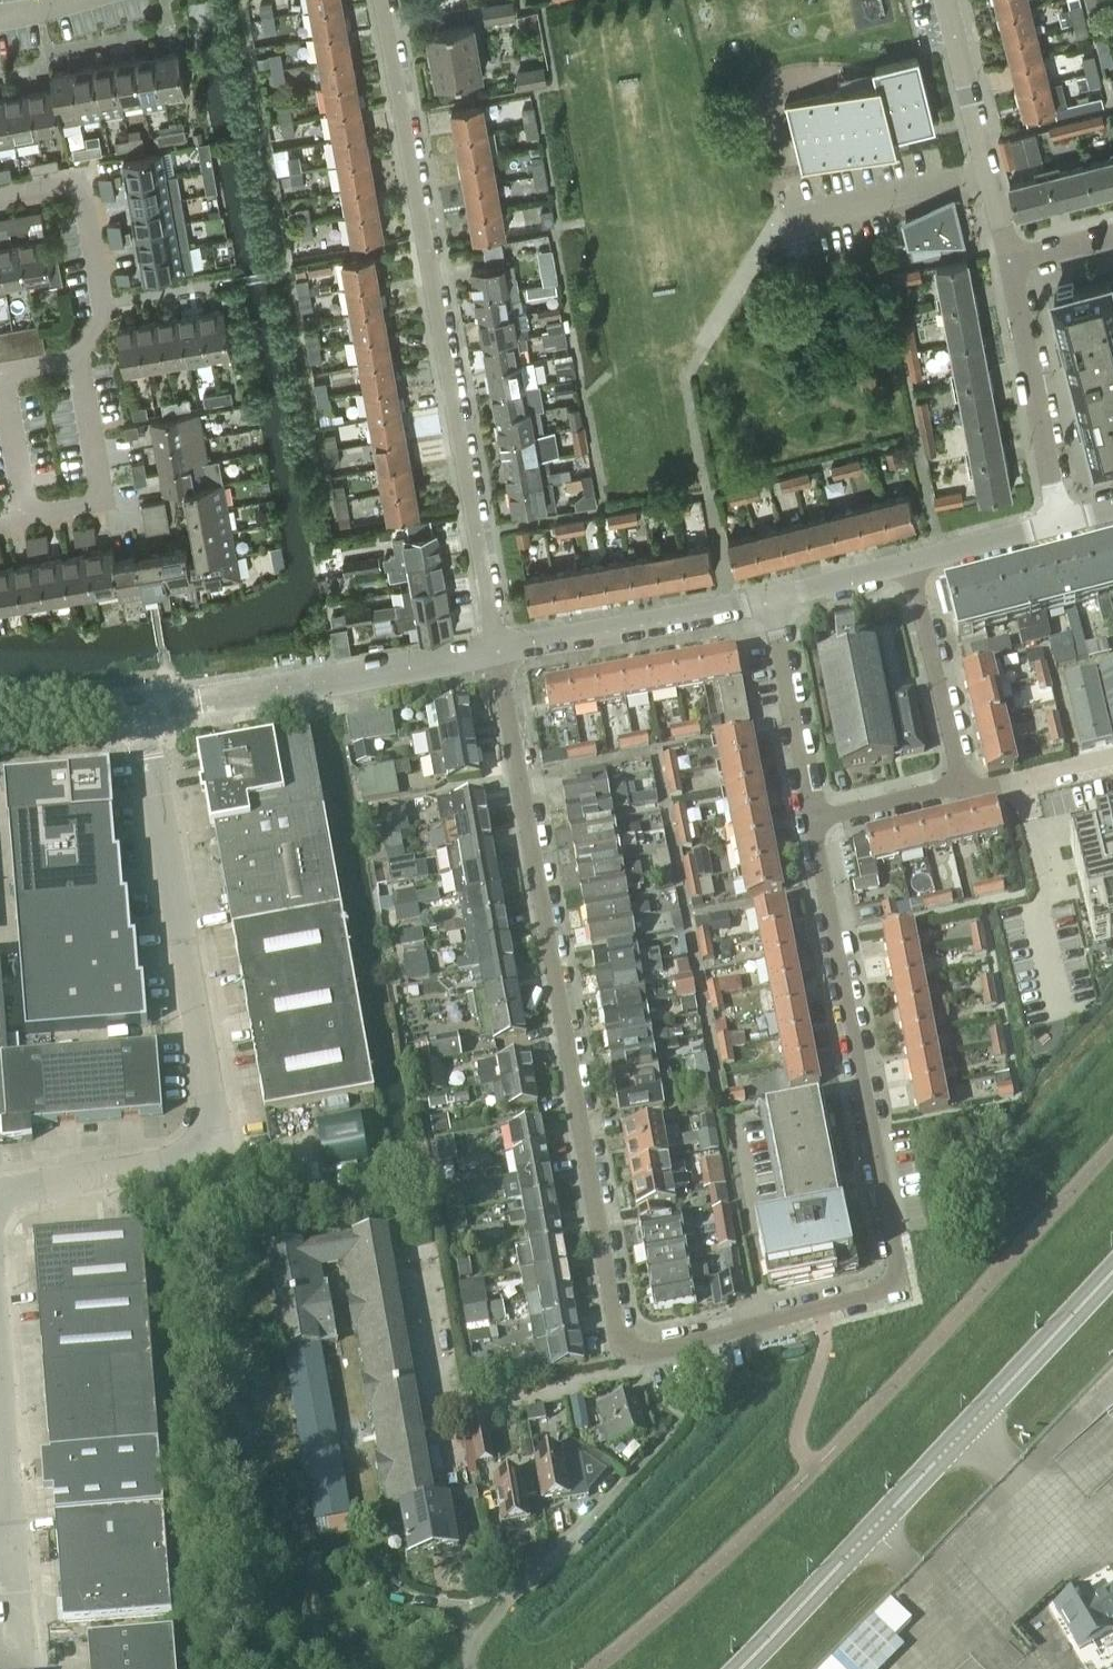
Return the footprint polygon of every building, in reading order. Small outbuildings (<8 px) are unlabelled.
[(342,3),(342,0),(310,0),(311,9),(342,3)] [(1030,5),(1029,0),(996,0),(1000,13),(1030,5)] [(1098,0),(1087,0),(1090,12),(1100,10),(1098,0)] [(261,3),(263,18),(274,16),(272,1),(261,3)] [(486,19),(515,14),(512,1),(484,6),(486,19)] [(342,3),(311,9),(316,35),(347,29),(342,3)] [(1071,7),(1075,21),(1084,19),(1081,4),(1071,7)] [(1006,38),(1037,31),(1030,5),(1000,13),(1006,38)] [(274,16),(263,18),(266,33),(277,31),(274,16)] [(1084,19),(1075,21),(1078,36),(1088,34),(1084,19)] [(473,23),(429,31),(439,83),(482,75),(473,23)] [(1073,33),(1071,26),(1059,29),(1061,36),(1073,33)] [(347,29),(316,35),(320,60),(352,55),(347,29)] [(1012,64),(1043,56),(1037,31),(1006,38),(1012,64)] [(1099,50),(1110,47),(1106,33),(1095,35),(1099,50)] [(1110,47),(1099,50),(1102,64),(1112,62),(1112,61),(1110,47)] [(179,50),(158,54),(165,96),(187,92),(179,50)] [(270,54),(272,69),(283,67),(281,52),(270,54)] [(167,105),(165,96),(158,54),(137,57),(144,100),(146,109),(167,105)] [(352,55),(320,60),(325,86),(356,80),(352,55)] [(1084,58),(1087,72),(1097,70),(1093,55),(1084,58)] [(267,56),(258,57),(260,66),(269,65),(267,56)] [(789,104),(804,167),(801,168),(801,170),(898,146),(895,133),(934,124),(927,97),(928,97),(924,83),(917,56),(876,67),(879,80),(785,103),(785,105),(789,104)] [(1018,89),(1049,81),(1043,56),(1012,64),(1018,89)] [(123,104),(144,100),(137,57),(116,61),(123,104)] [(125,112),(123,104),(116,61),(95,65),(104,116),(125,112)] [(83,120),(104,116),(95,65),(74,69),(83,120)] [(286,82),(283,67),(272,69),(275,84),(286,82)] [(520,85),(546,80),(544,67),(518,72),(520,85)] [(52,73),(55,88),(56,88),(62,124),(63,123),(83,120),(74,69),(52,73)] [(1097,70),(1087,72),(1091,87),(1101,84),(1097,70)] [(1060,79),(1049,81),(1018,89),(1025,115),(1027,123),(1103,104),(1101,96),(1066,104),(1060,79)] [(356,80),(325,86),(330,112),(361,106),(356,80)] [(55,88),(32,92),(39,130),(63,126),(63,123),(62,124),(56,88),(55,88)] [(40,139),(39,130),(32,92),(8,96),(17,143),(40,139)] [(17,143),(8,96),(0,98),(0,146),(17,143)] [(279,105),(282,120),(293,118),(290,103),(279,105)] [(452,109),(457,136),(488,130),(483,104),(452,109)] [(361,106),(330,112),(334,137),(365,132),(361,106)] [(525,123),(536,121),(534,106),(523,108),(525,123)] [(1089,117),(1091,127),(1104,124),(1102,114),(1089,117)] [(1089,117),(1076,121),(1078,130),(1091,127),(1089,117)] [(295,133),(293,118),(282,120),(284,135),(295,133)] [(536,121),(525,123),(528,137),(539,135),(536,121)] [(1063,124),(1065,133),(1078,130),(1076,121),(1063,124)] [(1052,137),(1065,133),(1063,124),(1050,127),(1052,137)] [(185,128),(172,130),(173,140),(187,137),(185,128)] [(173,140),(172,130),(158,133),(159,142),(173,140)] [(457,136),(461,161),(492,156),(488,130),(457,136)] [(365,132),(334,137),(339,163),(370,157),(365,132)] [(1037,132),(1024,135),(1027,146),(1040,143),(1037,132)] [(130,138),(131,147),(145,145),(143,135),(130,138)] [(1023,135),(1011,138),(1014,149),(1026,146),(1023,135)] [(999,140),(1002,153),(1011,150),(1008,137),(999,140)] [(117,150),(131,147),(130,138),(116,140),(117,150)] [(87,145),(89,155),(103,152),(101,143),(87,145)] [(75,157),(89,155),(87,145),(74,148),(75,157)] [(278,174),(291,172),(302,170),(299,155),(288,157),(286,146),(274,148),(278,174)] [(124,158),(128,182),(175,174),(171,149),(154,153),(124,158)] [(1011,150),(1002,153),(1005,166),(1015,163),(1011,150)] [(461,161),(466,187),(497,181),(492,156),(461,161)] [(58,157),(44,160),(46,170),(60,167),(58,157)] [(370,157),(339,163),(343,189),(375,183),(370,157)] [(1112,189),(1112,157),(1087,163),(1094,194),(1112,189)] [(532,159),(535,174),(545,172),(543,158),(532,159)] [(46,170),(44,160),(30,162),(32,172),(46,170)] [(1048,173),(1056,203),(1094,194),(1087,163),(1048,173)] [(0,168),(0,178),(12,176),(11,166),(0,168)] [(305,185),(302,170),(291,172),(291,174),(281,175),(283,186),(293,184),(294,187),(305,185)] [(548,187),(545,172),(535,174),(537,189),(548,187)] [(128,182),(132,206),(181,197),(177,173),(175,174),(128,182)] [(1017,213),(1056,203),(1048,173),(1010,183),(1017,213)] [(100,176),(102,187),(115,185),(113,174),(100,176)] [(466,187),(470,212),(501,206),(497,181),(466,187)] [(379,209),(375,183),(343,189),(348,214),(379,209)] [(117,195),(115,185),(102,187),(104,197),(117,195)] [(932,251),(930,241),(938,239),(939,245),(966,244),(961,238),(953,203),(954,196),(930,207),(931,213),(906,219),(914,256),(932,251)] [(132,206),(137,229),(186,221),(181,197),(132,206)] [(297,208),(300,223),(311,221),(308,206),(297,208)] [(506,233),(501,206),(470,212),(475,239),(506,233)] [(379,209),(348,214),(353,241),(384,235),(379,209)] [(541,211),(544,226),(555,224),(552,209),(541,211)] [(30,226),(28,213),(17,215),(20,228),(30,226)] [(9,230),(20,228),(17,215),(7,217),(9,230)] [(109,224),(110,234),(123,232),(121,221),(109,224)] [(137,229),(141,253),(190,244),(186,221),(137,229)] [(314,236),(311,221),(300,223),(303,238),(314,236)] [(125,242),(123,232),(110,234),(112,245),(125,242)] [(46,237),(22,241),(29,279),(42,277),(43,282),(47,285),(64,282),(59,256),(50,257),(46,237)] [(22,241),(0,245),(0,254),(5,283),(29,279),(22,241)] [(484,246),(487,262),(504,259),(501,242),(484,246)] [(194,269),(190,244),(141,253),(145,277),(194,269)] [(347,287),(379,281),(374,255),(343,260),(347,287)] [(311,275),(333,271),(331,260),(309,264),(311,275)] [(944,304),(975,299),(967,260),(937,265),(944,304)] [(472,271),(476,295),(518,288),(514,264),(472,271)] [(306,273),(305,265),(296,266),(297,275),(306,273)] [(921,278),(919,269),(919,268),(906,271),(908,281),(921,278)] [(119,282),(132,280),(130,269),(117,271),(119,282)] [(894,283),(908,281),(906,271),(893,273),(894,283)] [(296,279),(299,294),(310,292),(307,277),(296,279)] [(383,307),(379,281),(347,287),(352,313),(383,307)] [(556,281),(527,286),(528,295),(558,290),(556,281)] [(1110,281),(1054,295),(1076,380),(1096,463),(1112,458),(1112,293),(1110,281)] [(480,319),(513,313),(514,313),(512,304),(521,303),(518,288),(476,295),(480,319)] [(310,292),(299,294),(302,309),(313,307),(310,292)] [(982,337),(975,299),(944,304),(951,343),(982,337)] [(539,318),(561,314),(559,305),(537,309),(539,318)] [(356,338),(388,333),(383,307),(352,313),(356,338)] [(225,308),(203,312),(211,355),(232,351),(225,308)] [(211,355),(203,312),(182,316),(190,358),(211,355)] [(485,343),(525,336),(528,336),(526,326),(515,328),(513,313),(480,319),(485,343)] [(182,316),(161,320),(169,362),(190,358),(182,316)] [(562,319),(563,328),(564,330),(565,330),(566,330),(570,329),(568,318),(562,319)] [(548,331),(563,328),(562,319),(547,322),(548,331)] [(161,320),(140,323),(148,366),(169,362),(161,320)] [(126,370),(148,366),(140,323),(118,327),(126,370)] [(903,325),(905,338),(915,336),(912,323),(903,325)] [(41,324),(28,326),(33,352),(46,350),(41,324)] [(20,355),(33,352),(28,326),(15,328),(20,355)] [(15,328),(2,331),(7,357),(20,355),(15,328)] [(305,330),(308,345),(319,343),(316,328),(305,330)] [(567,343),(565,330),(542,334),(544,347),(567,343)] [(361,364),(392,358),(388,333),(356,338),(361,364)] [(489,367),(522,361),(520,347),(527,346),(525,336),(485,343),(489,367)] [(905,338),(907,351),(917,349),(915,336),(905,338)] [(989,376),(982,337),(951,343),(959,381),(989,376)] [(322,358),(319,343),(308,345),(311,360),(322,358)] [(920,362),(917,349),(907,351),(910,364),(920,362)] [(366,389),(397,384),(392,358),(361,364),(366,389)] [(493,391),(535,384),(538,384),(533,359),(522,361),(489,367),(493,391)] [(556,362),(559,378),(575,375),(572,359),(556,362)] [(922,375),(920,362),(910,364),(912,377),(922,375)] [(996,414),(989,376),(959,381),(966,420),(996,414)] [(557,390),(574,388),(573,379),(556,381),(557,390)] [(315,382),(317,397),(328,395),(326,380),(315,382)] [(540,383),(538,384),(535,384),(493,391),(498,416),(531,410),(539,408),(544,407),(540,383)] [(370,415),(401,409),(397,384),(366,389),(370,415)] [(218,392),(219,402),(233,400),(232,390),(218,392)] [(219,402),(218,392),(204,395),(206,405),(219,402)] [(331,409),(328,395),(317,397),(322,422),(334,420),(332,409),(331,409)] [(176,400),(177,410),(191,407),(190,397),(176,400)] [(177,410),(176,400),(162,402),(164,412),(177,410)] [(917,402),(919,415),(929,413),(927,400),(917,402)] [(147,405),(133,408),(135,417),(149,415),(147,405)] [(583,425),(579,407),(569,409),(572,427),(583,425)] [(498,416),(502,440),(544,432),(542,422),(539,408),(531,410),(498,416)] [(375,440),(406,435),(401,409),(370,415),(375,440)] [(152,421),(156,445),(204,437),(200,412),(152,421)] [(919,415),(922,428),(932,426),(929,413),(919,415)] [(1004,453),(996,414),(966,420),(973,458),(1004,453)] [(125,426),(127,437),(140,434),(138,423),(125,426)] [(584,426),(573,428),(577,451),(588,449),(584,426)] [(934,439),(932,426),(922,428),(924,441),(934,439)] [(324,433),(326,448),(337,446),(335,431),(324,433)] [(506,464),(548,456),(559,454),(555,431),(544,433),(544,432),(502,440),(506,464)] [(379,466),(410,460),(406,435),(375,440),(379,466)] [(204,437),(156,445),(160,469),(209,460),(204,437)] [(937,452),(934,439),(924,441),(927,454),(937,452)] [(340,461),(337,446),(326,448),(329,463),(340,461)] [(890,465),(901,462),(897,448),(886,451),(890,465)] [(1004,453),(973,458),(980,497),(1011,492),(1004,453)] [(506,464),(510,488),(552,480),(572,477),(570,468),(551,471),(548,456),(506,464)] [(165,493),(186,489),(213,484),(213,483),(224,481),(220,458),(209,460),(160,469),(165,493)] [(859,458),(845,462),(848,472),(862,469),(859,458)] [(384,491),(415,486),(410,460),(379,466),(384,491)] [(134,474),(147,471),(145,461),(132,463),(134,474)] [(834,476),(848,472),(845,462),(831,465),(834,476)] [(149,482),(147,471),(134,474),(136,484),(149,482)] [(808,471),(794,475),(797,485),(810,482),(808,471)] [(591,474),(582,476),(586,499),(596,497),(591,474)] [(783,489),(797,485),(794,475),(780,478),(783,489)] [(269,480),(262,481),(263,489),(270,488),(269,480)] [(554,490),(552,480),(510,488),(515,512),(557,505),(554,490)] [(186,489),(190,512),(228,505),(224,481),(213,483),(213,484),(186,489)] [(333,484),(335,499),(346,497),(344,482),(333,484)] [(757,484),(743,488),(746,498),(759,495),(757,484)] [(415,486),(384,491),(389,518),(420,512),(415,486)] [(732,502),(746,498),(743,488),(729,491),(732,502)] [(961,492),(948,494),(950,503),(963,501),(961,492)] [(909,494),(882,500),(890,530),(916,523),(909,494)] [(937,506),(950,503),(948,494),(935,496),(937,506)] [(349,512),(346,497),(335,499),(338,514),(349,512)] [(151,502),(153,512),(167,509),(165,500),(151,502)] [(687,500),(674,503),(676,514),(689,511),(687,500)] [(882,500),(857,507),(864,536),(890,530),(882,500)] [(154,516),(153,512),(151,502),(142,504),(144,518),(154,516)] [(676,514),(674,503),(660,505),(662,516),(676,514)] [(190,512),(194,536),(232,529),(228,505),(190,512)] [(839,543),(864,536),(857,507),(831,514),(839,543)] [(155,521),(169,518),(167,509),(153,512),(154,516),(155,521)] [(635,510),(622,512),(624,523),(637,521),(635,510)] [(624,523),(622,512),(608,515),(610,526),(624,523)] [(813,549),(839,543),(831,514),(806,520),(813,549)] [(156,530),(155,521),(154,516),(144,518),(147,532),(156,530)] [(170,528),(169,518),(155,521),(156,530),(170,528)] [(583,519),(569,522),(571,533),(585,530),(583,519)] [(787,556),(813,549),(806,520),(780,527),(787,556)] [(571,533),(569,522),(556,524),(558,535),(571,533)] [(95,525),(84,527),(87,540),(97,538),(95,525)] [(652,539),(649,526),(639,527),(641,541),(652,539)] [(87,540),(84,527),(74,529),(76,541),(87,540)] [(762,562),(787,556),(780,527),(754,533),(762,562)] [(390,536),(389,528),(379,530),(380,538),(390,536)] [(194,536),(198,559),(199,560),(237,553),(232,529),(194,536)] [(517,531),(519,545),(530,543),(527,529),(517,531)] [(47,533),(37,535),(39,548),(50,546),(47,533)] [(386,567),(389,567),(389,566),(441,557),(437,533),(394,540),(396,553),(390,554),(391,556),(384,557),(386,567)] [(736,569),(762,562),(754,533),(728,540),(736,569)] [(39,548),(37,535),(26,537),(29,550),(39,548)] [(709,544),(682,549),(687,579),(714,574),(709,544)] [(281,545),(270,548),(273,558),(283,556),(281,545)] [(114,548),(89,553),(96,591),(119,587),(120,587),(115,560),(116,560),(114,548)] [(188,561),(189,561),(187,548),(162,552),(169,590),(193,586),(188,561)] [(947,592),(958,637),(974,633),(973,630),(1015,620),(1022,648),(1047,641),(1049,636),(1045,621),(1042,622),(1039,613),(1095,598),(1103,627),(1112,625),(1112,617),(1110,607),(1112,606),(1112,548),(947,592)] [(661,583),(687,579),(682,549),(656,554),(661,583)] [(146,555),(140,556),(147,594),(154,593),(169,590),(162,552),(146,555)] [(96,591),(89,553),(66,557),(73,595),(96,591)] [(198,559),(189,561),(188,561),(193,586),(241,577),(237,553),(199,560),(198,559)] [(635,588),(661,583),(656,554),(630,558),(635,588)] [(345,573),(380,567),(378,555),(343,561),(345,573)] [(140,556),(116,560),(115,560),(120,587),(119,587),(121,599),(147,594),(140,556)] [(66,557),(42,561),(49,599),(73,595),(66,557)] [(411,575),(413,587),(445,582),(441,557),(389,566),(389,567),(391,578),(411,575)] [(609,592),(635,588),(630,558),(604,563),(609,592)] [(49,599),(42,561),(19,565),(25,603),(49,599)] [(583,597),(609,592),(604,563),(578,568),(583,597)] [(0,569),(0,598),(2,608),(25,603),(19,565),(0,569)] [(355,572),(357,584),(382,580),(380,568),(355,572)] [(557,602),(583,597),(578,568),(552,572),(557,602)] [(525,577),(530,607),(557,602),(552,572),(525,577)] [(395,603),(398,615),(450,606),(445,582),(413,587),(415,600),(395,603)] [(450,606),(398,615),(400,626),(419,623),(422,637),(454,631),(450,606)] [(370,608),(347,612),(349,623),(372,619),(370,608)] [(336,653),(351,650),(346,626),(331,629),(336,653)] [(860,650),(858,638),(831,643),(833,656),(821,658),(843,770),(894,760),(894,758),(924,752),(912,692),(888,697),(888,699),(882,700),(872,648),(860,650)] [(1008,638),(989,643),(992,655),(1011,650),(1008,638)] [(1064,640),(1049,644),(1055,667),(1077,662),(1073,650),(1067,651),(1064,640)] [(1085,647),(1089,659),(1109,653),(1106,641),(1096,644),(1085,647)] [(973,660),(992,655),(989,643),(970,648),(973,660)] [(1029,667),(1034,666),(1045,664),(1041,650),(1026,654),(1029,667)] [(698,658),(703,687),(718,685),(726,728),(748,724),(740,681),(741,681),(739,670),(741,670),(739,660),(737,661),(735,651),(698,658)] [(698,658),(672,662),(677,692),(703,687),(698,658)] [(677,692),(672,662),(646,667),(651,697),(677,692)] [(969,696),(998,689),(992,663),(963,670),(969,696)] [(1034,666),(1037,680),(1048,677),(1045,664),(1034,666)] [(1100,669),(1112,725),(1112,666),(1100,669)] [(620,672),(625,701),(651,697),(646,667),(620,672)] [(1112,744),(1095,670),(1064,678),(1081,751),(1112,744)] [(599,706),(625,701),(620,672),(594,677),(599,706)] [(594,677),(568,681),(573,711),(599,706),(594,677)] [(1051,691),(1048,677),(1037,680),(1041,693),(1051,691)] [(573,711),(568,681),(544,685),(550,715),(573,711)] [(975,722),(1004,715),(998,689),(969,696),(975,722)] [(434,706),(438,731),(471,725),(466,701),(434,706)] [(390,715),(350,722),(354,746),(370,743),(369,742),(394,738),(390,715)] [(981,748),(1010,741),(1004,715),(975,722),(981,748)] [(1046,718),(1050,732),(1060,729),(1057,715),(1046,718)] [(719,718),(709,719),(712,731),(721,729),(719,718)] [(602,722),(605,739),(614,738),(611,720),(602,722)] [(697,724),(684,727),(686,737),(700,735),(697,724)] [(430,759),(475,751),(471,725),(438,731),(425,733),(430,759)] [(672,740),(686,737),(684,727),(670,729),(672,740)] [(1063,743),(1060,729),(1050,732),(1053,745),(1063,743)] [(721,766),(756,759),(755,756),(756,754),(755,748),(754,747),(751,732),(716,739),(721,766)] [(201,753),(214,827),(323,808),(310,733),(201,753)] [(646,734),(632,737),(634,748),(648,745),(646,734)] [(620,750),(634,748),(632,737),(618,740),(620,750)] [(418,746),(417,738),(371,746),(373,754),(418,746)] [(1017,767),(1010,741),(981,748),(987,774),(1017,767)] [(580,748),(582,758),(596,755),(594,745),(580,748)] [(582,758),(580,748),(566,750),(568,761),(582,758)] [(480,775),(475,751),(430,759),(433,779),(447,777),(447,781),(480,775)] [(543,766),(558,763),(556,752),(541,755),(543,766)] [(667,777),(678,775),(674,755),(663,757),(667,777)] [(756,759),(721,766),(726,793),(761,786),(760,782),(762,780),(760,774),(759,773),(756,759)] [(380,774),(360,778),(364,802),(385,798),(383,792),(397,789),(393,765),(379,767),(380,774)] [(4,777),(4,778),(6,802),(8,822),(9,822),(10,836),(14,877),(20,962),(26,1035),(147,1025),(147,1021),(146,1022),(142,983),(144,983),(144,980),(138,980),(135,941),(136,941),(136,937),(130,938),(127,899),(128,899),(128,895),(122,896),(119,857),(120,856),(120,853),(114,853),(111,814),(113,814),(114,814),(112,791),(110,767),(88,769),(68,771),(68,772),(55,773),(4,777)] [(563,787),(566,808),(627,797),(625,788),(607,791),(603,769),(581,772),(583,784),(563,787)] [(682,795),(678,775),(667,777),(671,797),(682,795)] [(761,786),(726,793),(731,819),(766,812),(766,808),(767,807),(765,800),(764,799),(761,786)] [(627,797),(566,808),(570,828),(612,820),(611,811),(629,808),(629,807),(658,803),(656,793),(627,797)] [(442,827),(443,826),(487,819),(483,794),(450,800),(453,814),(440,817),(442,827)] [(1093,808),(1098,822),(1112,817),(1112,801),(1093,808)] [(996,804),(969,810),(976,840),(1003,833),(996,804)] [(677,829),(688,827),(684,807),(673,809),(677,829)] [(214,827),(232,928),(341,909),(323,808),(214,827)] [(383,835),(400,833),(408,831),(404,809),(379,813),(383,835)] [(969,810),(944,816),(951,846),(976,840),(969,810)] [(766,812),(731,819),(737,845),(771,838),(771,835),(772,833),(771,827),(769,825),(766,812)] [(944,816),(918,823),(925,852),(951,846),(944,816)] [(447,850),(491,843),(487,819),(443,826),(447,850)] [(570,828),(573,847),(625,838),(623,829),(614,830),(612,820),(570,828)] [(918,823),(892,829),(899,858),(925,852),(918,823)] [(639,825),(624,828),(626,838),(634,836),(641,835),(639,825)] [(692,847),(688,827),(677,829),(681,849),(692,847)] [(876,864),(899,858),(892,829),(866,835),(866,838),(853,841),(862,881),(879,877),(876,864)] [(403,850),(400,833),(383,835),(386,853),(403,850)] [(1070,845),(1073,859),(1073,860),(1074,860),(1076,871),(1076,873),(1077,872),(1079,883),(1079,885),(1080,885),(1082,895),(1082,897),(1085,907),(1085,909),(1088,919),(1087,919),(1088,921),(1090,928),(1091,931),(1090,931),(1091,933),(1092,936),(1093,940),(1094,940),(1095,945),(1104,943),(1106,943),(1106,944),(1109,943),(1109,944),(1110,944),(1110,943),(1112,942),(1112,834),(1110,834),(1111,835),(1099,837),(1097,837),(1097,838),(1086,841),(1086,840),(1084,841),(1070,845)] [(626,838),(625,838),(573,847),(577,867),(619,859),(618,851),(636,847),(634,836),(626,838)] [(737,845),(742,871),(777,865),(776,861),(777,859),(776,853),(774,852),(771,838),(737,845)] [(452,875),(496,867),(491,843),(447,850),(446,851),(450,875),(452,875)] [(656,855),(659,873),(671,871),(667,853),(656,855)] [(387,862),(391,884),(417,879),(413,857),(387,862)] [(577,867),(580,887),(641,876),(639,864),(621,868),(619,859),(577,867)] [(687,881),(698,879),(694,859),(683,861),(687,881)] [(777,865),(742,871),(747,898),(782,891),(781,887),(782,885),(781,879),(779,878),(777,865)] [(458,898),(500,891),(496,867),(452,875),(456,899),(458,898)] [(671,871),(659,873),(655,874),(658,886),(673,884),(671,871)] [(643,887),(641,876),(580,887),(584,906),(626,899),(625,890),(643,887)] [(702,900),(698,879),(687,881),(691,902),(702,900)] [(853,884),(855,894),(879,889),(877,879),(853,884)] [(1001,881),(987,884),(990,895),(1004,892),(1001,881)] [(990,895),(987,884),(973,888),(976,898),(990,895)] [(392,895),(395,910),(417,906),(414,891),(392,895)] [(463,922),(504,915),(500,891),(458,898),(462,922),(463,922)] [(949,893),(936,896),(938,907),(952,904),(949,893)] [(938,907),(936,896),(922,900),(924,910),(938,907)] [(584,906),(587,926),(639,917),(637,908),(628,910),(626,899),(584,906)] [(755,908),(760,935),(789,929),(784,903),(755,908)] [(896,917),(893,903),(883,906),(886,919),(896,917)] [(419,920),(417,906),(395,910),(397,924),(419,920)] [(374,1092),(341,909),(232,928),(265,1112),(374,1092)] [(680,911),(671,913),(675,932),(684,931),(680,911)] [(727,914),(711,917),(713,927),(729,924),(727,914)] [(468,946),(508,939),(504,915),(463,922),(468,946)] [(641,927),(639,917),(587,926),(591,946),(634,939),(632,928),(641,927)] [(461,922),(446,925),(447,934),(463,931),(461,922)] [(888,958),(918,952),(913,926),(883,931),(888,958)] [(970,928),(973,942),(983,940),(981,926),(970,928)] [(794,955),(789,929),(760,935),(765,961),(794,955)] [(399,934),(402,949),(424,945),(421,930),(399,934)] [(700,949),(711,947),(708,930),(697,933),(700,949)] [(681,958),(688,957),(684,937),(678,938),(681,958)] [(472,970),(513,963),(508,939),(468,946),(467,946),(469,960),(457,962),(459,972),(472,970)] [(986,954),(983,940),(973,942),(975,956),(986,954)] [(660,962),(659,952),(637,956),(635,945),(592,953),(596,973),(660,962)] [(714,964),(711,947),(700,949),(705,973),(715,971),(714,964)] [(888,958),(893,984),(923,978),(918,952),(888,958)] [(403,957),(407,981),(429,977),(425,953),(403,957)] [(765,961),(770,987),(799,981),(794,955),(765,961)] [(4,1150),(3,1145),(15,1144),(8,1057),(8,1058),(5,1017),(2,978),(0,958),(0,1151),(4,1150)] [(660,962),(596,973),(599,992),(642,985),(640,974),(662,971),(660,962)] [(684,977),(692,976),(689,962),(681,964),(684,977)] [(476,994),(517,987),(513,963),(472,970),(476,994)] [(679,999),(696,996),(692,976),(675,980),(679,999)] [(928,1004),(923,978),(893,984),(898,1010),(928,1004)] [(980,980),(982,994),(993,992),(991,978),(980,980)] [(770,987),(775,1013),(804,1007),(799,981),(770,987)] [(718,983),(707,985),(710,998),(720,996),(718,983)] [(642,985),(599,992),(602,1012),(654,1003),(653,994),(644,996),(642,985)] [(480,1018),(521,1011),(517,987),(476,994),(470,995),(473,1017),(477,1019),(480,1018)] [(996,1006),(993,992),(982,994),(985,1008),(996,1006)] [(723,1010),(720,996),(710,998),(712,1012),(723,1010)] [(688,1014),(698,1012),(696,998),(685,1000),(688,1014)] [(654,1003),(602,1012),(606,1032),(649,1024),(647,1014),(656,1012),(654,1003)] [(898,1010),(903,1036),(933,1031),(928,1004),(898,1010)] [(775,1013),(780,1039),(809,1033),(804,1007),(775,1013)] [(521,1011),(480,1018),(484,1043),(525,1035),(521,1011)] [(649,1024),(606,1032),(609,1051),(676,1040),(684,1039),(683,1033),(679,1031),(667,1033),(667,1032),(650,1035),(649,1024)] [(990,1032),(992,1046),(1003,1044),(1000,1030),(990,1032)] [(903,1036),(908,1062),(938,1057),(933,1031),(903,1036)] [(741,1033),(728,1036),(730,1049),(743,1046),(741,1033)] [(780,1039),(785,1065),(814,1059),(809,1033),(780,1039)] [(426,1041),(430,1061),(460,1055),(457,1035),(426,1041)] [(717,1037),(720,1051),(730,1049),(728,1036),(728,1035),(717,1037)] [(676,1040),(609,1051),(612,1071),(655,1064),(653,1053),(678,1049),(676,1040)] [(1006,1058),(1003,1044),(992,1046),(995,1060),(1006,1058)] [(157,1045),(8,1057),(15,1144),(32,1140),(31,1125),(162,1115),(157,1045)] [(733,1062),(730,1049),(720,1051),(722,1064),(733,1062)] [(477,1065),(480,1088),(533,1079),(529,1055),(497,1060),(497,1062),(477,1065)] [(697,1077),(709,1075),(706,1057),(694,1059),(697,1077)] [(908,1062),(913,1088),(943,1082),(938,1057),(908,1062)] [(819,1086),(814,1059),(785,1065),(790,1091),(819,1086)] [(438,1062),(425,1064),(430,1093),(443,1091),(438,1062)] [(655,1064),(612,1071),(616,1091),(668,1082),(672,1081),(670,1072),(657,1074),(655,1064)] [(706,1077),(674,1083),(679,1114),(712,1108),(706,1077)] [(537,1103),(533,1079),(480,1088),(482,1098),(493,1096),(496,1111),(537,1103)] [(668,1082),(616,1091),(620,1115),(663,1108),(660,1093),(669,1091),(668,1082)] [(948,1109),(943,1082),(913,1088),(918,1115),(948,1109)] [(1011,1085),(997,1088),(999,1099),(1013,1096),(1011,1085)] [(742,1090),(728,1092),(730,1103),(744,1100),(742,1090)] [(470,1104),(468,1093),(455,1096),(457,1106),(470,1104)] [(432,1111),(449,1108),(447,1097),(431,1099),(432,1111)] [(853,1260),(822,1099),(765,1110),(786,1216),(755,1222),(768,1290),(837,1277),(834,1263),(853,1260)] [(368,1159),(359,1111),(315,1119),(323,1167),(368,1159)] [(445,1117),(432,1119),(434,1133),(447,1130),(445,1117)] [(700,1119),(703,1134),(715,1131),(712,1117),(700,1119)] [(674,1139),(680,1137),(678,1128),(663,1130),(661,1121),(622,1128),(626,1147),(674,1139)] [(508,1128),(513,1153),(545,1147),(540,1122),(508,1128)] [(674,1139),(626,1147),(629,1165),(667,1159),(666,1150),(700,1144),(701,1154),(719,1150),(715,1131),(703,1134),(680,1137),(674,1139)] [(434,1141),(439,1165),(457,1162),(453,1138),(434,1141)] [(549,1171),(545,1147),(513,1153),(517,1176),(549,1171)] [(490,1167),(488,1158),(458,1164),(460,1173),(490,1167)] [(669,1167),(667,1159),(629,1165),(632,1185),(685,1176),(683,1165),(669,1167)] [(711,1160),(700,1163),(703,1178),(723,1175),(721,1164),(712,1165),(711,1160)] [(439,1167),(441,1176),(455,1173),(454,1165),(439,1167)] [(502,1170),(487,1173),(488,1181),(503,1178),(502,1170)] [(549,1171),(517,1176),(504,1179),(508,1203),(521,1200),(553,1194),(549,1171)] [(725,1185),(723,1175),(703,1178),(705,1189),(725,1185)] [(686,1176),(685,1176),(632,1185),(636,1209),(638,1208),(640,1219),(665,1214),(663,1204),(675,1202),(673,1189),(688,1186),(686,1176)] [(460,1193),(445,1195),(448,1213),(463,1210),(460,1193)] [(526,1224),(558,1218),(553,1194),(521,1200),(524,1214),(513,1216),(515,1226),(526,1224)] [(716,1230),(732,1227),(728,1209),(712,1211),(716,1230)] [(453,1215),(456,1231),(471,1228),(468,1213),(453,1215)] [(642,1246),(684,1238),(695,1237),(694,1230),(683,1232),(681,1216),(639,1224),(642,1246)] [(530,1248),(562,1242),(558,1218),(526,1224),(530,1248)] [(38,1301),(147,1292),(142,1226),(33,1234),(38,1301)] [(735,1246),(732,1227),(716,1230),(719,1249),(735,1246)] [(503,1238),(502,1229),(470,1234),(471,1243),(503,1238)] [(268,1253),(285,1351),(318,1345),(337,1342),(333,1319),(335,1319),(333,1307),(331,1307),(327,1285),(322,1286),(319,1268),(346,1263),(352,1296),(347,1297),(353,1334),(358,1333),(361,1347),(357,1348),(360,1362),(363,1361),(366,1376),(361,1377),(367,1413),(372,1412),(375,1430),(373,1430),(375,1445),(377,1444),(379,1455),(374,1456),(381,1493),(386,1492),(389,1510),(401,1508),(434,1502),(432,1495),(386,1233),(268,1253)] [(684,1238),(642,1246),(646,1268),(688,1260),(684,1238)] [(519,1274),(521,1274),(566,1266),(562,1242),(530,1248),(515,1251),(519,1274)] [(724,1254),(728,1276),(735,1274),(740,1273),(736,1251),(724,1254)] [(650,1289),(692,1282),(709,1279),(707,1268),(690,1271),(688,1260),(646,1268),(650,1289)] [(468,1261),(457,1262),(460,1278),(471,1276),(468,1261)] [(570,1290),(566,1266),(521,1274),(525,1298),(570,1290)] [(735,1274),(728,1276),(719,1277),(723,1300),(739,1297),(735,1274)] [(477,1302),(474,1282),(459,1285),(462,1304),(477,1302)] [(692,1282),(650,1289),(654,1312),(695,1304),(692,1282)] [(570,1290),(525,1298),(530,1322),(575,1314),(570,1290)] [(147,1292),(38,1301),(44,1367),(152,1359),(147,1292)] [(503,1303),(484,1306),(463,1310),(466,1328),(506,1321),(503,1303)] [(547,1343),(579,1337),(575,1314),(530,1322),(533,1344),(547,1341),(547,1343)] [(469,1333),(471,1344),(488,1341),(486,1329),(469,1333)] [(551,1367),(583,1362),(579,1337),(547,1343),(551,1367)] [(285,1351),(292,1389),(316,1523),(349,1517),(325,1384),(318,1345),(285,1351)] [(487,1354),(473,1357),(476,1376),(490,1374),(487,1354)] [(152,1359),(44,1367),(50,1456),(157,1447),(159,1447),(152,1359)] [(634,1395),(596,1405),(608,1446),(646,1436),(634,1395)] [(582,1398),(571,1400),(577,1431),(588,1429),(582,1398)] [(543,1406),(526,1411),(528,1423),(545,1420),(543,1406)] [(492,1460),(486,1423),(470,1426),(476,1463),(492,1460)] [(531,1455),(529,1442),(520,1444),(522,1456),(531,1455)] [(633,1443),(622,1456),(628,1461),(629,1462),(635,1455),(640,1449),(633,1443)] [(162,1510),(157,1447),(117,1451),(50,1456),(51,1458),(42,1458),(44,1495),(53,1494),(54,1498),(56,1498),(57,1516),(55,1516),(55,1518),(162,1510)] [(588,1497),(580,1454),(563,1457),(562,1450),(533,1455),(541,1501),(568,1496),(569,1501),(588,1497)] [(493,1478),(501,1524),(530,1519),(526,1498),(536,1497),(531,1472),(522,1474),(522,1473),(493,1478)] [(434,1502),(401,1508),(409,1556),(458,1547),(450,1504),(478,1499),(476,1488),(432,1495),(434,1502)] [(162,1510),(55,1518),(58,1559),(59,1559),(61,1580),(60,1580),(64,1625),(170,1616),(162,1510)] [(352,1532),(349,1517),(316,1523),(319,1538),(352,1532)] [(1080,1649),(1112,1630),(1111,1626),(1112,1625),(1112,1588),(1095,1599),(1088,1588),(1055,1607),(1080,1649)] [(890,1600),(873,1617),(895,1638),(912,1621),(890,1600)] [(174,1634),(88,1641),(88,1644),(92,1643),(93,1659),(92,1659),(93,1668),(176,1668),(174,1634)] [(822,1668),(842,1668),(832,1659),(822,1668)]
